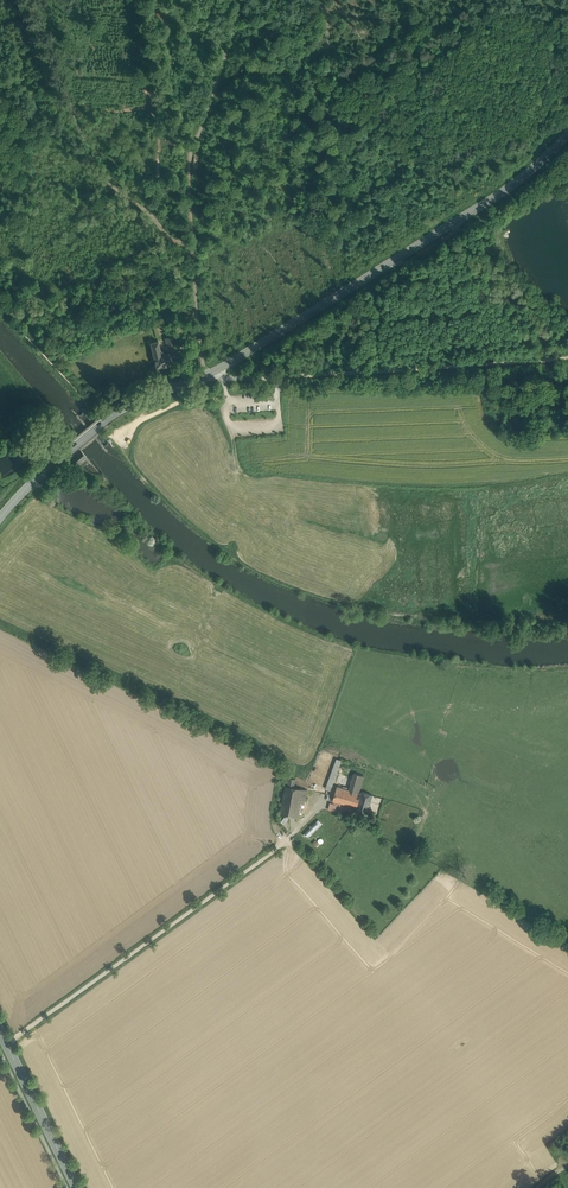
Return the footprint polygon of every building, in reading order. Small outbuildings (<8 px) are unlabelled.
[(176,331),(171,332),(171,336),(165,337),(167,347),(179,344),(176,331)] [(160,351),(158,341),(151,342),(154,356),(152,357),(151,359),(153,361),(155,362),(156,367),(173,363),(170,353),(165,354),(164,353),(163,353),(162,350),(160,351)] [(81,450),(70,458),(72,460),(74,463),(76,465),(86,456),(81,450)] [(336,759),(326,790),(332,791),(342,761),(336,759)] [(354,773),(349,790),(337,787),(333,800),(357,807),(361,794),(359,793),(360,791),(364,776),(354,773)] [(286,777),(285,785),(294,787),(295,779),(286,777)] [(294,787),(285,785),(279,814),(302,818),(302,814),(296,813),(300,794),(306,795),(307,790),(294,787)] [(361,794),(357,807),(356,811),(367,815),(373,795),(362,792),(361,794)] [(330,803),(328,809),(335,811),(337,805),(330,803)] [(304,833),(308,837),(322,823),(319,819),(304,833)]
